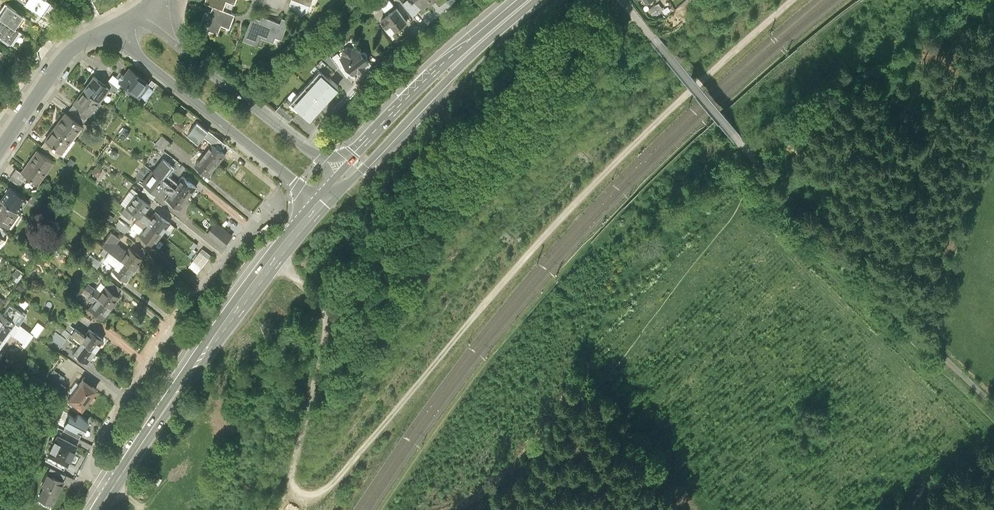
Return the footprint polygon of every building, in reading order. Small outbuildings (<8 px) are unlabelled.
[(0,11),(0,15),(2,16),(9,2),(5,0),(0,11)] [(31,1),(47,13),(56,0),(55,0),(32,0),(31,1)] [(408,2),(418,14),(427,7),(421,0),(417,3),(415,0),(410,0),(408,2)] [(242,11),(231,7),(221,3),(219,8),(216,7),(215,11),(212,10),(205,24),(225,31),(228,22),(237,25),(242,11)] [(5,16),(10,20),(20,27),(29,15),(14,4),(5,16)] [(663,10),(660,4),(649,11),(653,17),(663,10)] [(414,20),(404,6),(387,19),(393,27),(398,23),(402,29),(414,20)] [(271,13),(269,17),(260,14),(252,36),(262,39),(267,41),(270,33),(288,39),(297,17),(290,14),(288,20),(271,13)] [(20,27),(10,20),(1,31),(17,42),(25,30),(20,27)] [(369,64),(357,47),(353,50),(351,48),(348,48),(343,52),(342,55),(344,57),(342,59),(341,60),(352,74),(353,76),(358,73),(360,75),(366,71),(364,68),(369,64)] [(329,53),(316,67),(321,71),(330,79),(340,68),(333,58),(329,53)] [(340,68),(347,78),(352,74),(341,60),(342,59),(338,54),(333,58),(340,68)] [(321,71),(307,87),(326,104),(340,88),(330,79),(321,71)] [(154,94),(131,74),(121,86),(144,105),(154,94)] [(94,81),(85,95),(103,107),(112,93),(94,81)] [(311,119),(326,104),(307,87),(293,103),(302,111),(311,119)] [(103,107),(85,95),(76,108),(94,120),(103,107)] [(293,103),(288,99),(279,109),(293,121),(302,111),(293,103)] [(446,107),(444,105),(438,111),(441,113),(446,107)] [(67,122),(58,136),(74,147),(83,133),(67,122)] [(131,126),(126,132),(132,138),(138,131),(131,126)] [(167,134),(161,141),(169,148),(175,140),(167,134)] [(74,147),(58,136),(49,149),(65,160),(74,147)] [(203,142),(209,148),(214,142),(208,137),(203,142)] [(217,141),(209,151),(223,162),(231,151),(217,141)] [(215,173),(223,162),(209,151),(201,162),(215,173)] [(57,168),(39,155),(26,173),(43,186),(57,168)] [(168,157),(158,169),(193,196),(202,184),(190,175),(185,181),(174,173),(179,165),(168,157)] [(11,178),(21,185),(27,176),(17,169),(11,178)] [(186,206),(193,196),(158,169),(149,182),(152,185),(162,192),(164,194),(169,187),(176,192),(172,197),(186,206)] [(154,202),(162,192),(152,185),(145,194),(154,202)] [(145,214),(153,220),(157,215),(150,209),(155,202),(154,202),(145,194),(142,192),(141,194),(135,189),(126,201),(131,204),(140,211),(145,214)] [(2,205),(18,215),(27,202),(12,192),(2,205)] [(131,204),(127,210),(135,216),(140,211),(131,204)] [(2,205),(0,208),(0,222),(9,228),(18,215),(2,205)] [(161,210),(157,215),(153,220),(167,231),(175,220),(161,210)] [(141,219),(149,225),(153,220),(145,214),(141,219)] [(121,223),(131,231),(136,223),(126,216),(121,223)] [(225,218),(215,231),(231,242),(240,229),(225,218)] [(167,231),(153,220),(149,225),(143,235),(151,241),(153,238),(159,242),(167,231)] [(109,242),(111,243),(140,265),(149,254),(135,244),(133,247),(123,240),(126,235),(118,229),(109,242)] [(132,276),(140,265),(111,243),(106,249),(121,261),(118,265),(132,276)] [(215,253),(206,247),(193,265),(202,271),(215,253)] [(97,251),(93,257),(103,265),(108,259),(97,251)] [(47,272),(43,277),(51,283),(54,278),(47,272)] [(110,281),(122,290),(127,284),(114,275),(110,281)] [(33,283),(26,278),(22,284),(29,289),(33,283)] [(125,292),(122,290),(110,281),(106,278),(101,284),(94,280),(90,285),(92,286),(103,294),(117,303),(125,292)] [(117,303),(103,294),(92,286),(88,292),(99,299),(95,305),(108,315),(117,303)] [(6,305),(0,313),(0,335),(5,338),(14,325),(33,339),(40,330),(6,305)] [(66,315),(75,321),(76,322),(83,313),(73,306),(66,315)] [(82,315),(79,321),(90,328),(94,323),(82,315)] [(67,331),(83,343),(87,338),(92,331),(82,324),(81,326),(76,322),(75,321),(67,331)] [(92,331),(87,338),(100,348),(108,337),(95,327),(92,331)] [(64,346),(72,336),(61,328),(54,338),(64,346)] [(92,359),(100,348),(87,338),(83,343),(79,349),(92,359)] [(53,370),(46,365),(41,372),(48,377),(53,370)] [(77,378),(59,367),(51,379),(68,391),(77,378)] [(103,384),(89,374),(75,393),(89,403),(103,384)] [(80,439),(89,421),(71,412),(62,430),(80,439)] [(80,439),(63,432),(54,452),(74,461),(83,441),(80,439)] [(69,477),(54,470),(48,483),(50,484),(45,494),(58,500),(69,477)]
